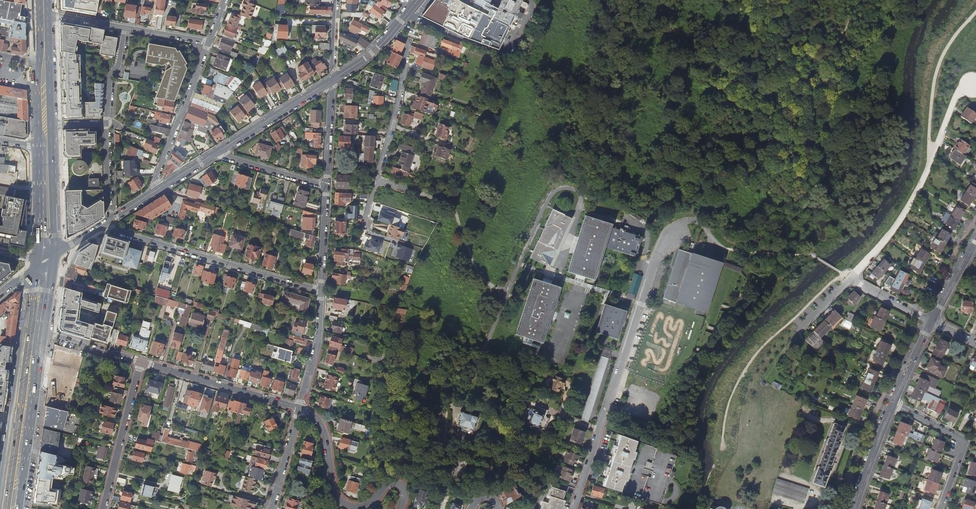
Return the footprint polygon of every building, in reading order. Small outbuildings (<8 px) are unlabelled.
[(62,8),(96,14),(99,0),(62,0),(62,8)] [(163,15),(165,0),(156,0),(153,13),(163,15)] [(378,19),(387,9),(382,5),(379,3),(377,2),(376,3),(370,0),(363,13),(363,14),(363,15),(364,16),(366,16),(367,16),(369,15),(370,14),(370,12),(378,19)] [(460,0),(425,0),(416,11),(471,37),(472,34),(479,18),(475,16),(480,7),(466,0),(465,3),(460,0)] [(514,17),(520,19),(520,20),(523,14),(518,11),(519,9),(518,9),(522,0),(502,0),(501,1),(498,0),(466,0),(480,7),(475,16),(479,18),(472,34),(482,38),(480,43),(498,50),(508,30),(514,17)] [(20,14),(22,5),(0,1),(0,10),(20,14)] [(240,15),(251,19),(256,5),(246,1),(245,1),(244,1),(242,6),(244,7),(243,11),(242,10),(240,15)] [(203,16),(204,11),(205,5),(196,4),(195,9),(194,14),(203,16)] [(346,13),(350,13),(355,13),(355,4),(347,4),(346,13)] [(130,17),(134,17),(136,7),(126,5),(124,15),(130,17)] [(149,13),(151,6),(145,5),(142,5),(141,11),(145,12),(149,13)] [(25,18),(20,17),(20,14),(0,10),(0,19),(25,24),(25,18)] [(227,25),(235,28),(239,18),(234,16),(231,15),(227,25)] [(175,26),(176,19),(176,17),(166,16),(165,24),(175,26)] [(516,27),(520,19),(514,17),(508,30),(510,31),(513,25),(516,27)] [(386,27),(389,23),(384,18),(381,22),(383,24),(386,27)] [(2,36),(6,37),(14,38),(25,40),(25,32),(25,24),(0,19),(0,22),(14,25),(13,31),(0,29),(0,36),(2,36)] [(203,21),(188,19),(187,27),(201,29),(203,21)] [(370,29),(354,21),(349,30),(350,31),(348,34),(355,35),(356,34),(358,35),(360,30),(368,34),(370,29)] [(61,52),(75,54),(77,42),(79,41),(87,42),(101,44),(99,57),(113,59),(117,38),(103,36),(104,29),(99,29),(98,30),(89,29),(89,27),(86,27),(86,28),(78,27),(78,25),(73,24),(64,23),(61,27),(61,30),(61,52)] [(274,24),(272,41),(274,41),(276,41),(276,38),(287,38),(288,29),(278,28),(278,25),(274,24)] [(222,38),(229,40),(230,37),(232,38),(236,29),(227,26),(222,38)] [(325,26),(316,26),(316,40),(323,40),(323,38),(325,38),(326,30),(325,30),(325,26)] [(419,43),(429,47),(433,35),(423,31),(419,43)] [(339,32),(339,35),(343,36),(343,35),(357,41),(359,37),(355,35),(348,34),(339,32)] [(357,41),(343,35),(343,36),(339,35),(339,40),(341,41),(340,42),(348,45),(345,51),(352,54),(356,43),(364,50),(367,47),(371,44),(359,37),(357,41)] [(438,37),(433,35),(429,47),(434,48),(438,37)] [(26,53),(25,40),(14,38),(15,43),(17,44),(17,45),(19,45),(19,49),(13,48),(12,53),(23,55),(26,53)] [(229,40),(222,38),(219,45),(226,47),(225,49),(230,50),(233,42),(229,40)] [(463,43),(450,38),(448,43),(442,41),(441,45),(453,50),(451,55),(458,58),(460,52),(455,50),(457,46),(462,48),(463,43)] [(404,44),(396,40),(393,46),(395,47),(394,48),(401,51),(404,44)] [(175,47),(148,42),(146,54),(145,61),(162,64),(165,63),(168,68),(165,70),(155,97),(164,99),(174,100),(186,68),(184,64),(186,63),(179,49),(177,51),(175,47)] [(261,45),(259,52),(266,54),(268,47),(261,45)] [(283,45),(276,50),(280,56),(287,52),(283,45)] [(434,53),(428,51),(426,50),(426,51),(412,46),(411,52),(419,55),(416,62),(421,64),(433,68),(438,54),(434,53)] [(272,49),(279,61),(282,59),(280,56),(276,50),(275,47),(272,49)] [(393,50),(386,63),(395,68),(401,56),(399,55),(395,53),(396,52),(393,50)] [(65,119),(66,119),(84,119),(101,118),(104,84),(96,84),(97,103),(83,103),(82,55),(75,54),(61,52),(62,61),(62,66),(62,84),(63,84),(63,89),(63,108),(64,108),(64,112),(63,112),(63,117),(64,117),(64,118),(65,119)] [(218,53),(213,65),(225,69),(229,57),(218,53)] [(327,70),(322,62),(318,65),(315,61),(311,63),(312,64),(314,67),(318,73),(320,77),(322,76),(321,74),(327,70)] [(318,73),(314,67),(312,64),(309,66),(306,62),(298,68),(303,76),(300,77),(303,83),(315,75),(318,73)] [(216,75),(214,78),(225,83),(231,76),(218,71),(216,75)] [(274,78),(281,89),(284,87),(285,89),(290,86),(291,87),(294,85),(287,72),(278,77),(277,75),(274,78)] [(384,76),(373,72),(372,76),(374,77),(371,85),(379,89),(384,76)] [(436,78),(422,73),(419,81),(424,83),(420,93),(429,96),(436,78)] [(227,86),(235,77),(231,76),(225,83),(214,78),(212,81),(217,83),(227,86)] [(212,99),(224,104),(232,93),(243,80),(235,77),(227,86),(217,83),(212,95),(214,95),(213,98),(212,98),(212,99)] [(261,83),(267,93),(268,94),(271,92),(272,93),(276,90),(277,91),(281,89),(274,78),(273,77),(265,82),(264,81),(261,83)] [(391,79),(390,90),(397,91),(398,80),(391,79)] [(261,83),(259,80),(251,86),(258,97),(262,94),(263,95),(267,93),(261,83)] [(18,98),(28,100),(27,90),(17,89),(14,88),(0,85),(0,95),(18,98)] [(211,87),(205,85),(202,92),(209,95),(211,91),(209,91),(211,87)] [(347,103),(351,103),(351,99),(352,99),(353,87),(349,86),(349,88),(344,88),(344,99),(347,99),(347,103)] [(195,92),(191,101),(200,105),(198,109),(208,113),(214,115),(216,113),(216,112),(224,104),(212,99),(195,92)] [(238,101),(240,103),(247,111),(248,112),(251,109),(250,108),(254,105),(252,103),(255,100),(249,92),(238,101)] [(0,95),(0,111),(16,112),(18,112),(18,98),(0,95)] [(434,101),(417,95),(415,101),(416,102),(414,108),(425,111),(428,105),(432,106),(434,101)] [(373,104),(382,104),(382,97),(374,96),(373,104)] [(164,99),(155,97),(154,104),(160,105),(160,104),(163,104),(164,99)] [(28,121),(28,100),(18,98),(18,112),(16,112),(16,114),(18,114),(18,119),(28,121)] [(163,104),(162,110),(172,111),(174,101),(164,99),(163,104)] [(247,111),(240,103),(237,106),(237,105),(229,112),(239,123),(242,120),(241,119),(245,115),(244,113),(247,111)] [(344,118),(356,119),(357,106),(344,105),(344,118)] [(190,106),(185,119),(193,122),(200,125),(203,126),(206,119),(208,113),(198,109),(190,106)] [(971,124),(975,116),(975,114),(967,108),(961,117),(971,124)] [(319,121),(320,109),(311,109),(310,121),(311,121),(311,125),(318,125),(318,121),(319,121)] [(170,114),(161,112),(156,111),(155,116),(160,118),(159,121),(166,123),(167,122),(168,121),(169,121),(170,114)] [(206,119),(207,119),(213,123),(216,124),(219,122),(214,115),(208,113),(206,119)] [(409,125),(412,115),(404,113),(401,122),(409,125)] [(28,121),(18,119),(0,115),(0,134),(6,136),(24,139),(28,135),(28,121)] [(185,119),(184,121),(189,122),(187,127),(191,128),(193,122),(185,119)] [(184,121),(178,137),(183,138),(186,140),(187,138),(188,136),(190,137),(193,129),(191,128),(187,127),(189,122),(184,121)] [(345,134),(357,135),(357,122),(344,121),(344,128),(346,128),(345,134)] [(224,131),(219,122),(216,124),(217,126),(214,128),(215,129),(211,131),(217,141),(224,136),(222,133),(224,131)] [(444,125),(440,123),(435,137),(446,140),(448,134),(446,133),(448,127),(444,126),(444,125)] [(150,124),(149,130),(155,131),(155,130),(167,132),(168,128),(150,124)] [(64,147),(64,150),(64,153),(69,157),(71,157),(71,158),(78,158),(81,158),(82,158),(81,151),(81,147),(97,146),(96,131),(89,131),(89,128),(63,129),(64,147)] [(279,128),(271,133),(276,142),(284,136),(279,128)] [(321,133),(315,133),(315,138),(311,137),(311,142),(314,143),(314,147),(320,148),(321,133)] [(372,162),(374,136),(365,135),(364,162),(372,162)] [(349,147),(350,136),(338,136),(337,146),(339,146),(339,149),(345,149),(346,146),(349,147)] [(155,152),(159,142),(158,142),(153,139),(147,137),(143,145),(149,147),(148,149),(155,152)] [(954,149),(956,150),(964,156),(971,146),(961,140),(957,146),(956,145),(954,149)] [(269,158),(272,147),(259,143),(259,144),(257,143),(252,149),(256,153),(256,155),(269,158)] [(398,148),(413,153),(414,148),(400,143),(398,148)] [(142,150),(130,144),(126,153),(134,156),(136,152),(140,154),(142,150)] [(449,149),(438,145),(436,153),(434,152),(432,156),(439,158),(449,161),(451,155),(448,154),(449,149)] [(172,173),(173,172),(173,170),(179,166),(185,159),(177,151),(176,153),(173,150),(171,155),(173,156),(169,160),(163,177),(163,178),(168,175),(169,172),(172,173)] [(967,157),(964,156),(956,150),(951,158),(961,165),(967,157)] [(402,170),(408,172),(413,156),(403,152),(399,165),(404,166),(402,170)] [(315,161),(316,156),(301,155),(301,166),(312,167),(313,161),(315,161)] [(134,159),(124,159),(124,170),(126,170),(126,175),(137,174),(137,170),(135,170),(134,159)] [(75,163),(74,164),(74,166),(74,167),(74,169),(74,170),(75,171),(77,172),(78,173),(80,173),(81,173),(83,172),(84,171),(85,170),(85,168),(86,167),(85,165),(85,164),(84,163),(82,162),(81,161),(79,161),(78,161),(76,162),(75,163)] [(17,166),(12,165),(4,163),(0,163),(0,171),(16,174),(16,171),(17,166)] [(408,172),(402,170),(393,167),(391,172),(399,175),(400,174),(407,176),(408,172)] [(216,180),(211,171),(202,177),(208,185),(216,180)] [(235,171),(231,182),(244,186),(244,187),(248,189),(252,178),(238,174),(238,172),(235,171)] [(348,189),(349,176),(337,175),(336,188),(348,189)] [(134,191),(142,185),(137,177),(128,182),(134,191)] [(208,185),(202,177),(199,179),(203,186),(207,187),(208,186),(208,185)] [(88,186),(89,186),(98,186),(98,178),(89,179),(88,179),(88,186)] [(974,196),(975,193),(975,184),(972,182),(966,191),(974,196)] [(198,198),(201,187),(190,184),(186,194),(198,198)] [(21,192),(16,190),(16,189),(0,186),(0,194),(6,195),(22,198),(21,192)] [(264,205),(268,190),(260,188),(259,192),(256,194),(254,193),(251,202),(264,205)] [(97,221),(104,216),(103,189),(69,190),(65,191),(66,219),(66,233),(66,234),(69,234),(70,236),(72,234),(85,228),(91,224),(97,221)] [(304,208),(308,192),(298,189),(294,205),(304,208)] [(974,196),(966,191),(961,200),(968,205),(974,196)] [(346,193),(336,193),(335,205),(345,205),(346,203),(347,202),(350,202),(351,194),(346,193)] [(22,198),(6,195),(3,209),(2,216),(1,216),(0,224),(0,238),(10,240),(9,244),(24,247),(27,231),(21,230),(22,228),(27,199),(22,198)] [(281,211),(283,205),(285,198),(272,195),(268,209),(273,211),(274,209),(281,211)] [(141,210),(135,213),(152,219),(170,207),(163,196),(160,198),(151,203),(141,210)] [(201,203),(197,201),(196,204),(186,201),(187,198),(184,198),(181,209),(178,219),(184,220),(187,208),(199,211),(200,206),(201,203)] [(201,203),(200,206),(199,211),(198,214),(205,216),(206,213),(211,214),(214,206),(201,203)] [(951,214),(959,219),(964,210),(956,205),(951,214)] [(345,218),(356,219),(356,210),(350,209),(350,212),(345,211),(345,218)] [(553,258),(557,249),(552,249),(565,215),(564,215),(552,209),(530,257),(547,264),(548,263),(549,266),(550,266),(553,258)] [(380,220),(399,226),(402,219),(396,217),(397,213),(390,211),(389,214),(383,212),(380,220)] [(959,219),(951,214),(946,211),(941,220),(953,228),(959,219)] [(571,218),(565,215),(552,249),(557,249),(571,218)] [(596,219),(594,218),(585,215),(578,237),(575,245),(573,254),(567,271),(567,272),(569,273),(576,275),(581,276),(585,278),(594,281),(605,247),(635,257),(641,237),(636,235),(618,230),(611,227),(612,225),(596,219)] [(166,223),(176,226),(178,219),(168,217),(166,223)] [(315,230),(315,219),(304,218),(304,229),(315,230)] [(340,218),(334,218),(333,233),(344,234),(345,222),(340,222),(340,218)] [(143,229),(145,222),(135,219),(133,226),(143,229)] [(164,235),(167,226),(158,223),(156,232),(164,235)] [(387,236),(399,240),(401,234),(403,235),(405,229),(391,224),(389,230),(387,236)] [(184,238),(186,231),(176,228),(174,235),(184,238)] [(933,236),(936,238),(941,242),(945,244),(950,235),(942,230),(939,234),(935,232),(933,236)] [(315,236),(305,233),(304,237),(303,240),(308,242),(307,246),(312,247),(315,236)] [(224,253),(227,245),(222,244),(224,237),(214,234),(211,245),(213,246),(212,249),(224,253)] [(129,241),(106,235),(104,243),(101,253),(123,260),(127,247),(129,241)] [(242,250),(245,238),(233,235),(230,246),(242,250)] [(941,242),(936,238),(930,248),(939,253),(945,244),(941,242)] [(379,252),(381,243),(370,240),(369,245),(365,243),(363,247),(379,252)] [(267,241),(263,252),(267,253),(268,249),(269,249),(271,243),(267,241)] [(94,256),(97,246),(88,244),(77,251),(75,253),(73,258),(71,264),(86,269),(90,270),(94,256)] [(396,257),(409,261),(413,249),(398,244),(396,248),(399,249),(396,257)] [(258,259),(261,248),(249,245),(245,257),(254,260),(255,257),(258,259)] [(136,269),(141,251),(127,247),(123,260),(125,260),(123,265),(130,267),(136,269)] [(348,249),(334,248),(334,252),(333,252),(333,258),(334,258),(334,262),(338,262),(338,265),(344,266),(344,262),(348,262),(348,264),(349,265),(350,265),(351,265),(352,264),(359,264),(361,263),(361,257),(359,257),(359,253),(355,253),(352,253),(352,249),(348,249)] [(706,313),(722,264),(717,262),(711,260),(707,259),(704,258),(692,254),(690,253),(689,253),(682,251),(679,250),(673,267),(672,268),(672,269),(662,299),(670,301),(676,303),(696,310),(706,313)] [(917,260),(924,263),(929,254),(921,250),(916,259),(917,260)] [(148,251),(145,260),(153,262),(156,253),(148,251)] [(263,265),(273,268),(276,256),(267,253),(263,265)] [(314,262),(306,259),(301,273),(309,276),(313,267),(312,267),(314,262)] [(876,267),(884,273),(890,265),(883,259),(876,267)] [(917,260),(916,259),(910,268),(918,273),(924,263),(917,260)] [(15,273),(13,267),(12,262),(0,260),(0,285),(15,273)] [(165,260),(159,282),(164,284),(166,277),(169,277),(170,274),(167,273),(171,262),(165,260)] [(723,264),(722,267),(741,273),(742,268),(725,263),(724,262),(723,264)] [(75,281),(77,272),(86,275),(87,275),(87,273),(85,273),(86,269),(71,264),(66,278),(75,281)] [(200,276),(203,267),(199,266),(198,267),(196,266),(194,274),(200,276)] [(884,273),(876,267),(871,274),(878,280),(884,273)] [(895,280),(903,284),(908,275),(900,270),(895,280)] [(204,271),(201,280),(213,283),(216,275),(204,271)] [(341,274),(332,273),(332,277),(334,278),(336,278),(336,280),(336,283),(344,285),(345,277),(341,276),(341,274)] [(629,292),(638,295),(642,275),(633,273),(629,292)] [(92,280),(106,285),(106,283),(107,281),(87,275),(86,275),(84,279),(91,282),(92,280)] [(401,290),(406,291),(409,276),(404,275),(401,290)] [(223,276),(218,293),(222,294),(224,285),(233,288),(235,279),(227,277),(223,276)] [(889,276),(883,284),(891,287),(890,289),(898,293),(903,284),(895,280),(889,276)] [(83,290),(85,284),(78,281),(75,281),(66,278),(64,287),(77,291),(78,289),(83,290)] [(546,292),(553,284),(547,282),(542,281),(534,278),(527,299),(522,312),(533,316),(535,311),(539,304),(546,292)] [(242,282),(240,290),(252,294),(254,285),(246,282),(246,283),(242,282)] [(118,287),(106,283),(106,285),(104,290),(102,296),(102,297),(114,300),(123,303),(123,302),(127,303),(130,291),(123,289),(118,287)] [(535,311),(533,316),(531,322),(526,338),(528,338),(538,312),(543,302),(548,293),(556,285),(553,284),(546,292),(539,304),(535,311)] [(538,312),(528,338),(543,343),(552,316),(561,287),(556,285),(548,293),(543,302),(538,312)] [(59,309),(57,330),(58,332),(88,341),(93,325),(78,321),(79,308),(98,313),(101,304),(81,298),(81,293),(63,288),(60,306),(61,306),(61,310),(59,309)] [(861,297),(854,291),(848,298),(854,305),(861,297)] [(8,315),(17,317),(19,304),(20,292),(17,292),(15,293),(0,306),(0,315),(7,309),(6,308),(9,306),(7,303),(12,303),(10,314),(9,314),(8,315)] [(305,314),(310,300),(284,292),(281,300),(300,306),(298,312),(305,314)] [(262,302),(272,304),(274,297),(260,293),(258,299),(262,300),(262,302)] [(154,300),(162,303),(164,297),(158,295),(156,294),(154,300)] [(175,305),(176,300),(171,299),(168,298),(164,297),(162,303),(161,308),(159,313),(158,317),(162,318),(167,304),(174,306),(175,305)] [(345,302),(345,300),(334,298),(332,308),(343,310),(344,308),(345,309),(346,302),(345,302)] [(972,301),(963,300),(961,310),(971,312),(971,309),(972,309),(973,304),(972,304),(972,301)] [(182,317),(180,324),(186,325),(192,305),(178,301),(177,305),(186,308),(183,318),(182,317)] [(619,339),(623,324),(625,318),(627,310),(619,308),(617,307),(605,303),(596,332),(602,334),(604,334),(619,339)] [(877,318),(885,322),(890,313),(882,308),(877,318)] [(102,327),(93,325),(90,337),(98,339),(98,340),(105,342),(107,343),(109,335),(110,333),(109,333),(111,328),(112,328),(116,313),(107,310),(102,327)] [(216,312),(209,310),(207,316),(214,318),(216,312)] [(842,317),(841,317),(835,311),(825,322),(831,328),(842,317)] [(521,318),(531,322),(533,316),(522,312),(521,318)] [(853,324),(857,316),(850,312),(846,320),(846,321),(853,324)] [(192,313),(189,324),(193,325),(193,326),(198,327),(202,328),(205,317),(192,313)] [(0,338),(0,343),(1,344),(2,345),(12,347),(17,317),(8,315),(8,320),(6,320),(6,322),(7,322),(5,338),(0,337),(0,338)] [(877,318),(876,317),(871,327),(881,331),(885,322),(877,318)] [(526,338),(531,322),(521,318),(515,334),(526,338)] [(139,349),(144,350),(150,330),(148,330),(150,322),(144,320),(139,336),(133,334),(132,340),(131,340),(130,346),(136,348),(136,350),(138,350),(139,349)] [(292,334),(302,337),(305,321),(299,320),(299,322),(295,321),(292,334)] [(831,328),(825,322),(814,332),(817,335),(821,339),(831,328)] [(341,326),(342,326),(332,323),(331,329),(334,329),(333,332),(340,334),(341,326)] [(124,332),(119,331),(116,342),(126,345),(128,337),(124,335),(124,332)] [(175,347),(179,348),(183,335),(183,334),(174,332),(170,346),(171,347),(172,348),(173,348),(174,348),(175,347)] [(824,342),(821,339),(817,335),(814,332),(806,341),(816,351),(824,342)] [(307,343),(308,339),(302,337),(292,334),(291,334),(289,339),(285,338),(283,344),(287,345),(287,347),(291,349),(293,340),(303,343),(303,342),(307,343)] [(227,337),(222,335),(214,361),(219,362),(227,337)] [(340,345),(342,340),(331,336),(328,346),(339,349),(340,345)] [(940,357),(941,357),(948,341),(939,337),(939,338),(940,338),(936,346),(935,346),(935,347),(932,353),(933,353),(940,357)] [(161,355),(164,356),(166,349),(162,348),(164,344),(154,341),(150,352),(160,355),(161,355)] [(878,352),(887,356),(891,346),(882,341),(877,351),(878,352)] [(10,365),(12,347),(2,345),(1,344),(0,345),(0,364),(10,365)] [(348,349),(340,345),(339,349),(351,355),(353,349),(349,347),(348,349)] [(290,355),(292,350),(279,346),(277,351),(279,352),(277,358),(292,362),(293,356),(290,355)] [(339,350),(339,349),(328,346),(323,364),(331,367),(336,349),(339,350)] [(602,356),(609,359),(612,349),(605,347),(602,356)] [(56,349),(46,401),(70,405),(73,391),(60,388),(65,363),(81,366),(83,354),(56,349)] [(196,352),(192,351),(191,355),(185,353),(182,361),(193,365),(196,352)] [(390,354),(383,351),(381,357),(374,354),(371,363),(384,369),(390,354)] [(887,356),(878,352),(874,362),(882,365),(887,356)] [(609,359),(602,356),(601,359),(591,389),(599,391),(609,359)] [(942,376),(946,367),(938,363),(939,360),(938,360),(931,356),(930,356),(930,357),(930,358),(927,365),(926,365),(925,366),(935,370),(934,372),(942,376)] [(235,377),(240,359),(234,357),(230,370),(228,370),(226,374),(235,377)] [(202,367),(212,370),(214,362),(204,359),(202,367)] [(10,365),(0,364),(0,380),(8,382),(10,365)] [(226,365),(222,364),(222,365),(219,364),(218,367),(214,366),(213,371),(223,373),(226,365)] [(291,377),(288,377),(287,381),(289,381),(296,383),(299,369),(294,367),(291,377)] [(248,371),(249,369),(246,368),(245,371),(240,369),(239,372),(240,372),(239,377),(247,379),(249,372),(248,371)] [(866,379),(875,383),(879,373),(871,369),(866,379)] [(261,384),(269,387),(271,378),(267,377),(269,371),(264,370),(262,376),(263,376),(261,384)] [(915,387),(925,391),(925,390),(924,390),(928,383),(934,386),(938,379),(925,373),(923,378),(919,376),(919,377),(919,378),(915,387)] [(252,381),(250,387),(254,388),(256,382),(259,383),(261,376),(255,374),(255,376),(250,375),(249,380),(252,381)] [(113,384),(123,387),(125,381),(124,381),(124,377),(115,375),(113,384)] [(323,388),(333,391),(337,379),(326,376),(323,388)] [(565,380),(554,376),(549,388),(559,392),(561,385),(564,385),(565,380)] [(159,394),(162,383),(157,381),(158,381),(154,380),(149,379),(146,390),(159,394)] [(273,388),(281,390),(283,381),(275,379),(273,388)] [(875,383),(866,379),(861,389),(870,393),(875,383)] [(360,384),(361,382),(354,380),(352,388),(356,389),(354,394),(356,395),(355,400),(361,402),(363,397),(364,397),(367,386),(360,384)] [(289,384),(289,381),(287,381),(284,391),(292,394),(294,385),(289,384)] [(188,404),(192,405),(196,392),(198,385),(193,383),(191,390),(187,389),(185,395),(190,396),(189,399),(185,398),(184,401),(186,402),(186,403),(188,403),(188,404)] [(174,387),(170,385),(164,406),(169,407),(174,387)] [(930,393),(937,397),(941,390),(934,386),(930,393)] [(925,391),(915,387),(911,395),(910,395),(910,396),(919,400),(921,396),(931,402),(928,408),(936,412),(939,405),(942,406),(945,400),(937,397),(930,393),(925,391)] [(599,391),(591,389),(581,420),(588,422),(599,391)] [(120,403),(122,394),(116,393),(112,392),(110,401),(120,403)] [(201,393),(196,392),(192,405),(192,407),(193,408),(194,405),(197,406),(201,393)] [(199,411),(208,413),(213,397),(204,394),(199,411)] [(220,407),(226,408),(228,399),(217,395),(213,410),(218,411),(220,407)] [(852,406),(863,410),(867,400),(857,396),(852,406)] [(327,409),(329,399),(321,397),(318,404),(322,405),(321,407),(327,409)] [(239,402),(234,400),(234,402),(231,401),(228,410),(237,412),(239,402)] [(238,411),(234,423),(239,424),(242,415),(243,416),(244,413),(249,414),(251,408),(245,407),(246,404),(241,402),(238,411)] [(142,404),(140,411),(150,414),(152,407),(142,404)] [(66,417),(68,411),(67,411),(56,408),(47,405),(46,411),(46,412),(46,413),(45,413),(45,417),(46,418),(45,419),(45,420),(44,423),(45,424),(45,425),(63,430),(65,423),(62,422),(63,417),(66,417)] [(116,417),(118,409),(103,405),(101,414),(116,417)] [(528,413),(528,415),(527,418),(529,419),(528,422),(529,422),(527,426),(531,428),(531,427),(541,431),(542,429),(543,430),(545,429),(549,419),(549,417),(547,417),(546,416),(548,411),(535,405),(533,409),(531,408),(530,409),(528,413)] [(863,410),(852,406),(848,415),(859,420),(863,410)] [(944,415),(953,420),(957,412),(948,407),(944,415)] [(146,426),(150,414),(140,411),(138,419),(143,420),(142,425),(146,426)] [(460,411),(457,420),(459,421),(457,426),(462,427),(461,430),(463,431),(466,432),(466,433),(467,434),(468,434),(469,434),(471,433),(475,435),(479,422),(481,417),(460,411)] [(435,437),(443,438),(446,415),(437,414),(435,437)] [(269,430),(277,426),(272,417),(265,421),(269,430)] [(347,435),(348,433),(350,428),(353,428),(353,430),(364,433),(366,427),(340,420),(337,432),(347,435)] [(101,432),(111,434),(114,424),(104,421),(101,432)] [(833,423),(813,484),(824,487),(829,474),(838,445),(844,427),(833,423)] [(897,432),(905,436),(918,442),(920,437),(911,434),(911,436),(906,434),(909,426),(900,423),(897,432)] [(584,436),(586,431),(575,427),(570,439),(580,443),(582,436),(584,436)] [(60,432),(43,428),(40,450),(57,455),(60,432)] [(905,436),(897,432),(893,442),(901,445),(905,436)] [(632,451),(635,441),(619,435),(612,457),(628,462),(629,459),(631,459),(634,452),(632,451)] [(182,440),(167,436),(165,442),(181,446),(182,443),(182,440)] [(151,451),(154,440),(151,439),(148,438),(147,441),(138,438),(135,447),(151,451)] [(341,438),(338,448),(347,450),(350,441),(341,438)] [(931,449),(941,453),(944,443),(935,439),(931,449)] [(428,462),(437,465),(443,442),(435,440),(428,462)] [(305,441),(301,456),(310,459),(313,447),(312,446),(313,443),(305,441)] [(358,443),(350,441),(347,450),(355,453),(358,443)] [(105,459),(108,445),(101,443),(100,446),(99,446),(99,447),(100,447),(97,457),(105,459)] [(271,450),(271,449),(268,449),(268,446),(258,443),(256,450),(255,454),(269,458),(276,460),(278,456),(270,454),(271,450)] [(193,462),(196,450),(188,448),(187,451),(189,451),(186,461),(193,462)] [(676,456),(656,449),(651,464),(650,463),(647,462),(645,467),(648,468),(650,469),(649,472),(652,473),(650,478),(647,477),(640,498),(660,505),(676,456)] [(941,453),(931,449),(930,453),(928,459),(937,462),(941,453)] [(57,455),(40,450),(37,473),(36,481),(33,496),(32,503),(49,506),(49,503),(59,505),(61,490),(51,489),(53,476),(64,478),(69,474),(73,475),(74,468),(71,468),(71,467),(57,464),(57,460),(56,460),(57,455)] [(132,459),(142,461),(144,453),(134,451),(132,459)] [(577,460),(579,456),(568,451),(564,458),(565,458),(564,462),(572,466),(573,462),(575,459),(577,460)] [(252,455),(249,465),(251,465),(255,466),(265,468),(267,460),(252,455)] [(883,466),(892,469),(895,459),(887,456),(883,466)] [(508,471),(507,457),(498,457),(499,476),(499,477),(505,476),(505,471),(508,471)] [(303,474),(308,475),(312,461),(301,458),(298,468),(304,470),(303,474)] [(455,481),(460,483),(467,460),(459,458),(452,480),(455,481)] [(975,473),(975,460),(971,458),(968,470),(975,473)] [(190,469),(195,470),(196,466),(192,465),(183,463),(181,472),(189,474),(190,469)] [(626,468),(610,463),(602,486),(615,490),(618,491),(622,480),(624,481),(627,474),(625,473),(626,468)] [(94,467),(87,465),(82,482),(91,484),(94,475),(94,472),(93,471),(94,467)] [(251,465),(248,476),(256,479),(262,480),(265,469),(255,466),(251,465)] [(561,470),(558,477),(563,479),(570,482),(572,478),(569,476),(570,473),(572,470),(564,466),(562,470),(561,470)] [(892,469),(883,466),(879,475),(888,479),(892,469)] [(217,472),(206,469),(202,482),(211,485),(213,478),(215,479),(217,472)] [(929,480),(938,483),(942,474),(933,470),(929,480)] [(965,474),(962,483),(966,484),(968,485),(966,490),(972,492),(975,484),(975,483),(975,478),(965,474)] [(169,490),(179,493),(183,478),(172,475),(169,490)] [(254,487),(256,479),(248,476),(246,476),(242,489),(254,493),(255,487),(254,487)] [(356,489),(359,490),(361,480),(350,476),(346,491),(355,493),(356,489)] [(787,498),(791,483),(777,479),(772,493),(787,498)] [(938,483),(929,480),(925,490),(934,494),(938,483)] [(791,483),(787,498),(805,503),(809,488),(791,483)] [(144,484),(141,494),(151,497),(154,486),(148,485),(144,484)] [(503,489),(498,491),(498,492),(500,492),(503,500),(503,502),(504,506),(514,500),(515,502),(520,500),(519,498),(523,496),(518,485),(515,486),(515,485),(510,486),(511,488),(509,489),(508,488),(507,489),(506,488),(503,489)] [(566,491),(552,486),(549,495),(550,495),(550,496),(565,501),(565,500),(563,500),(566,491)] [(593,495),(592,496),(596,497),(596,496),(601,497),(604,489),(593,486),(591,494),(593,495)] [(79,501),(90,504),(93,491),(82,488),(79,501)] [(426,495),(427,491),(417,488),(416,491),(418,492),(413,504),(419,506),(420,505),(422,500),(424,501),(426,500),(427,496),(426,495)] [(291,490),(290,496),(297,499),(299,493),(291,490)] [(130,502),(132,493),(123,491),(121,499),(130,502)] [(877,501),(886,504),(889,494),(880,491),(877,501)] [(256,501),(234,495),(231,505),(239,507),(247,508),(250,508),(251,505),(255,506),(256,501)] [(565,501),(550,496),(549,500),(548,503),(543,502),(541,508),(562,508),(565,501)] [(970,507),(973,499),(963,496),(960,504),(970,507)] [(286,508),(296,508),(298,500),(289,498),(286,508)] [(922,508),(929,508),(931,501),(923,498),(919,508),(922,508)] [(877,501),(874,508),(884,508),(886,504),(877,501)]
